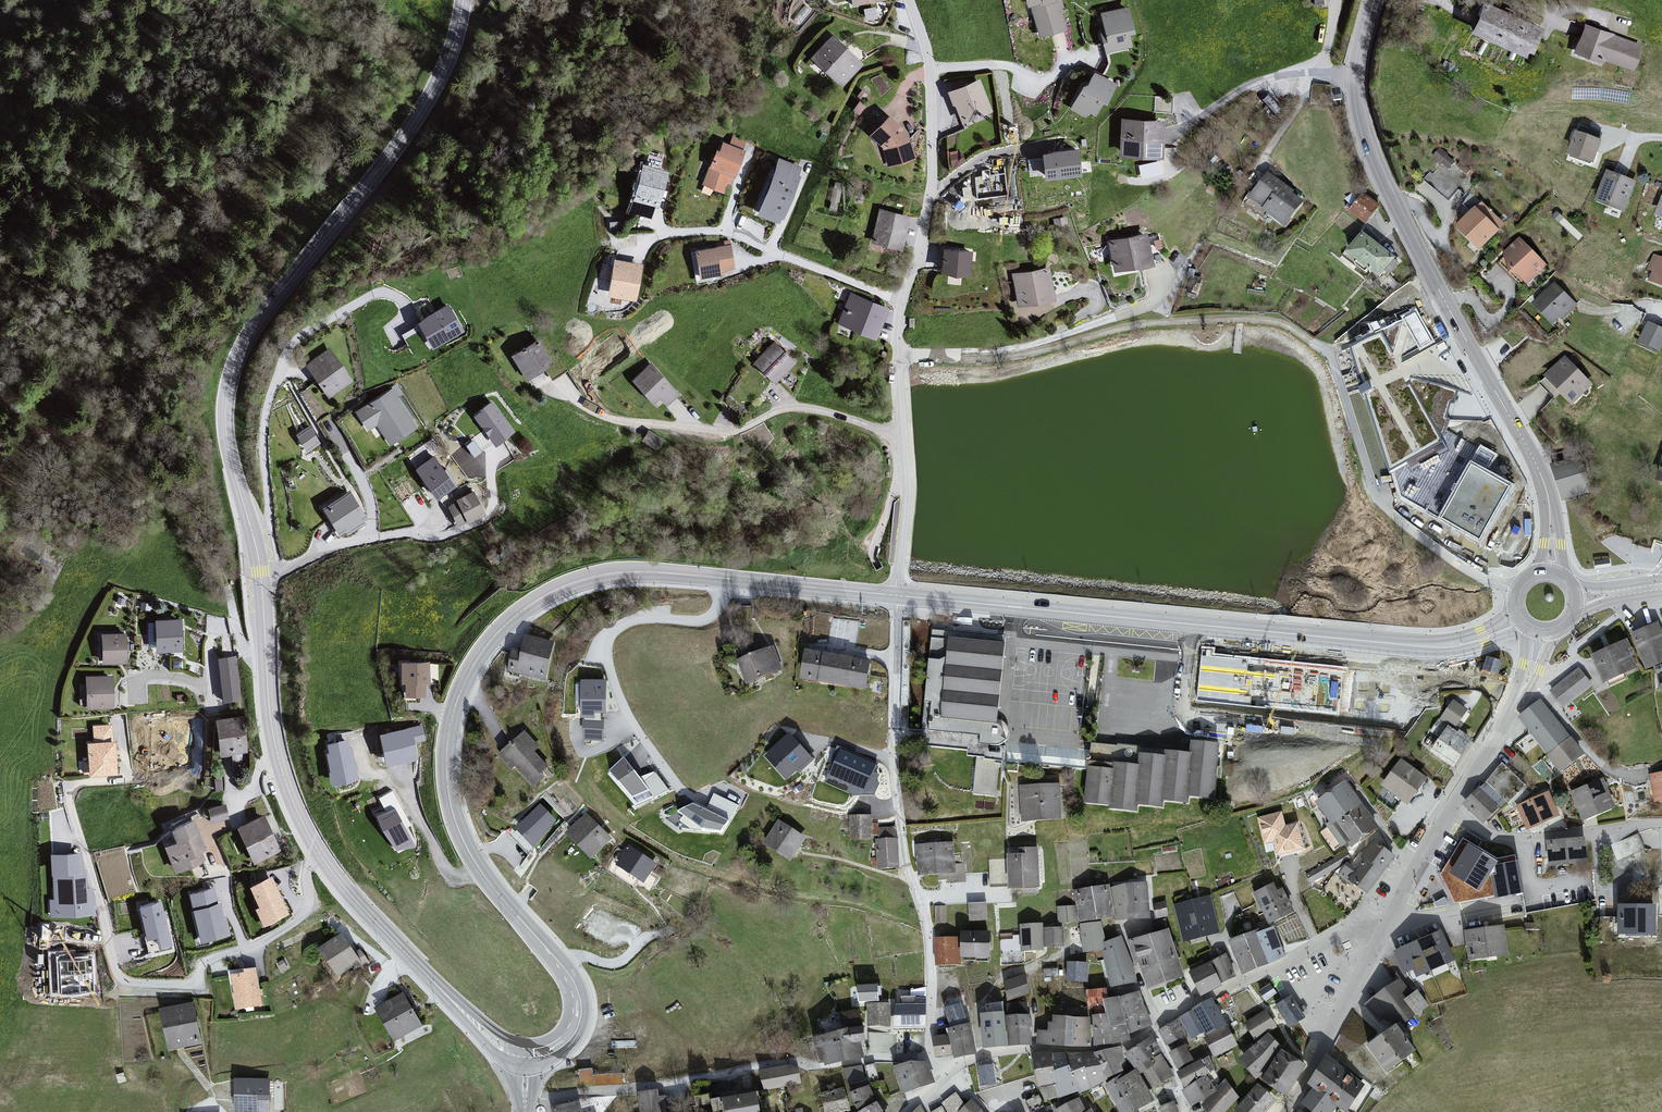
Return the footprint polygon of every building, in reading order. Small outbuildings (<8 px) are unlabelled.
[(1040,39),(1068,32),(1059,0),(1027,0),(1040,39)] [(1486,1),(1474,30),(1535,61),(1547,30),(1486,1)] [(1138,36),(1129,6),(1101,14),(1111,52),(1134,50),(1131,36),(1138,36)] [(1585,22),(1575,53),(1605,64),(1610,62),(1639,72),(1646,48),(1585,22)] [(861,62),(833,37),(813,59),(842,88),(861,62)] [(1091,71),(1069,109),(1093,123),(1103,103),(1109,105),(1120,87),(1091,71)] [(977,80),(947,92),(960,126),(992,113),(977,80)] [(889,115),(870,135),(883,149),(888,168),(913,158),(909,133),(889,115)] [(1163,121),(1120,118),(1118,158),(1161,160),(1163,121)] [(1576,134),(1567,159),(1594,168),(1603,143),(1600,143),(1603,135),(1580,126),(1577,135),(1576,134)] [(744,149),(747,141),(733,135),(730,143),(744,149)] [(746,151),(723,142),(720,151),(717,150),(710,167),(709,167),(709,168),(734,178),(735,179),(746,151)] [(1081,175),(1078,149),(1041,154),(1044,180),(1081,175)] [(662,164),(663,154),(647,152),(646,162),(662,164)] [(789,212),(802,167),(779,158),(756,214),(782,226),(789,212)] [(669,172),(642,165),(626,215),(653,224),(669,172)] [(709,168),(702,186),(724,194),(728,184),(731,185),(734,178),(709,168)] [(1637,182),(1607,172),(1596,205),(1625,215),(1637,182)] [(1269,176),(1250,200),(1288,230),(1307,205),(1269,176)] [(1364,192),(1350,213),(1368,225),(1382,204),(1364,192)] [(910,216),(881,209),(871,245),(904,252),(910,216)] [(1477,210),(1458,231),(1484,255),(1503,234),(1477,210)] [(1152,266),(1146,232),(1106,239),(1112,272),(1152,266)] [(1397,263),(1362,237),(1347,258),(1381,284),(1397,263)] [(1520,240),(1501,259),(1531,288),(1550,269),(1520,240)] [(728,246),(693,253),(698,282),(734,273),(728,246)] [(974,252),(941,248),(941,275),(973,278),(974,252)] [(1652,259),(1645,284),(1661,289),(1661,261),(1652,259)] [(644,266),(613,261),(608,299),(635,303),(644,266)] [(1050,268),(1012,275),(1018,307),(1058,301),(1050,268)] [(1552,284),(1532,306),(1558,330),(1578,308),(1552,284)] [(889,307),(848,293),(837,322),(878,340),(889,307)] [(448,303),(415,322),(430,349),(464,330),(448,303)] [(1406,322),(1353,353),(1394,478),(1485,426),(1481,422),(1447,443),(1460,393),(1443,387),(1406,322)] [(1639,345),(1660,354),(1661,351),(1661,328),(1648,323),(1639,345)] [(772,338),(749,359),(774,383),(797,361),(772,338)] [(536,339),(511,355),(527,382),(553,364),(536,339)] [(328,348),(304,366),(328,401),(353,382),(328,348)] [(1567,358),(1545,379),(1573,408),(1595,388),(1567,358)] [(650,365),(633,378),(654,405),(662,398),(667,404),(679,394),(650,365)] [(393,386),(356,415),(368,431),(377,428),(391,445),(418,428),(393,386)] [(494,399),(474,416),(497,447),(517,431),(494,399)] [(296,431),(305,449),(320,442),(312,424),(296,431)] [(657,444),(662,434),(648,427),(643,437),(657,444)] [(434,459),(416,474),(436,503),(458,487),(434,459)] [(1580,462),(1554,469),(1563,503),(1589,496),(1580,462)] [(1422,478),(1407,510),(1494,555),(1514,556),(1513,533),(1538,533),(1534,505),(1527,504),(1526,485),(1475,487),(1445,473),(1438,485),(1422,478)] [(474,493),(445,508),(454,526),(484,513),(474,493)] [(179,620),(153,621),(155,653),(182,653),(179,620)] [(1634,637),(1651,675),(1661,671),(1661,627),(1634,637)] [(1007,637),(933,633),(924,732),(982,737),(981,746),(999,746),(1002,745),(1005,743),(1007,740),(1008,735),(1008,731),(1006,727),(1004,723),(1000,722),(1007,637)] [(127,635),(101,634),(102,665),(127,664),(127,635)] [(546,681),(554,644),(527,637),(524,654),(511,652),(506,675),(546,681)] [(1595,660),(1607,686),(1641,672),(1632,643),(1595,660)] [(772,647),(736,663),(747,686),(783,672),(772,647)] [(871,662),(807,650),(804,680),(867,691),(871,662)] [(236,655),(213,658),(219,704),(241,700),(236,655)] [(1484,669),(1499,673),(1503,660),(1488,656),(1484,669)] [(431,663),(401,665),(403,700),(429,703),(431,663)] [(1578,671),(1550,694),(1564,712),(1593,687),(1578,671)] [(112,676),(84,677),(86,710),(111,709),(112,676)] [(606,685),(582,685),(582,725),(585,725),(602,725),(602,723),(602,718),(606,718),(606,685)] [(1431,753),(1457,771),(1476,741),(1457,729),(1469,713),(1453,702),(1430,733),(1441,742),(1431,753)] [(1541,703),(1518,719),(1563,780),(1589,761),(1541,703)] [(242,716),(213,720),(218,756),(245,751),(242,716)] [(602,725),(585,725),(585,744),(603,744),(603,723),(602,723),(602,725)] [(113,724),(92,726),(90,778),(118,776),(113,724)] [(427,740),(423,726),(381,736),(387,768),(419,761),(416,744),(427,740)] [(524,733),(500,756),(537,788),(553,774),(536,753),(541,748),(524,733)] [(790,739),(768,758),(788,781),(810,761),(790,739)] [(347,741),(327,745),(332,787),(360,782),(347,741)] [(1192,799),(1218,799),(1223,745),(1196,741),(1195,754),(1169,751),(1169,757),(1143,756),(1143,766),(1116,763),(1116,771),(1091,767),(1086,805),(1111,809),(1142,812),(1142,806),(1166,809),(1167,802),(1188,805),(1192,799)] [(877,763),(839,749),(830,775),(864,789),(877,763)] [(643,781),(624,756),(607,772),(636,804),(668,790),(656,773),(643,781)] [(1001,763),(975,758),(973,794),(999,798),(1001,763)] [(1402,761),(1383,786),(1410,806),(1431,779),(1402,761)] [(1464,805),(1488,825),(1503,812),(1532,789),(1503,765),(1488,784),(1464,805)] [(1651,778),(1660,806),(1661,806),(1661,777),(1651,778)] [(1314,800),(1330,820),(1362,801),(1345,779),(1314,800)] [(1606,782),(1572,795),(1587,825),(1621,814),(1606,782)] [(1063,784),(1021,787),(1024,821),(1067,823),(1063,784)] [(415,837),(392,791),(378,799),(388,813),(376,818),(396,850),(417,848),(415,837)] [(693,803),(677,809),(682,815),(680,821),(691,830),(722,833),(739,805),(714,794),(708,807),(693,803)] [(1552,794),(1517,807),(1529,832),(1564,818),(1552,794)] [(1332,823),(1327,826),(1346,853),(1383,826),(1362,801),(1341,820),(1339,818),(1332,823)] [(226,802),(207,805),(210,820),(228,817),(226,802)] [(556,821),(540,803),(507,832),(529,854),(556,821)] [(850,809),(850,844),(873,844),(873,840),(877,840),(877,829),(878,825),(872,825),(872,809),(850,809)] [(1285,813),(1258,819),(1265,845),(1276,843),(1280,857),(1307,848),(1301,824),(1288,827),(1285,813)] [(263,815),(237,826),(252,862),(279,850),(263,815)] [(587,815),(566,834),(593,861),(615,839),(587,815)] [(193,817),(170,826),(175,840),(164,846),(175,870),(209,858),(193,817)] [(809,840),(781,821),(763,845),(794,865),(809,840)] [(877,840),(879,875),(900,874),(898,828),(877,829),(877,840)] [(1590,839),(1548,843),(1551,867),(1590,864),(1590,839)] [(1398,857),(1376,841),(1355,867),(1348,864),(1340,875),(1370,895),(1398,857)] [(953,843),(917,847),(921,877),(959,872),(953,843)] [(1480,892),(1498,861),(1468,844),(1450,874),(1480,892)] [(617,866),(646,885),(657,865),(631,845),(617,866)] [(1023,855),(1011,856),(1014,890),(1044,893),(1041,849),(1023,849),(1023,855)] [(81,851),(53,856),(52,918),(96,917),(81,851)] [(1519,862),(1494,866),(1499,897),(1524,894),(1519,862)] [(270,876),(250,884),(259,905),(255,907),(262,923),(289,912),(270,876)] [(1280,883),(1256,894),(1272,924),(1298,912),(1280,883)] [(1149,884),(1112,888),(1118,916),(1118,920),(1153,919),(1149,884)] [(1112,887),(1094,888),(1101,920),(1118,916),(1112,888),(1112,887)] [(232,938),(214,888),(192,893),(202,946),(232,938)] [(1075,892),(1077,906),(1080,915),(1081,922),(1101,920),(1094,888),(1075,892)] [(1212,896),(1173,905),(1186,943),(1223,934),(1212,896)] [(162,901),(138,907),(151,959),(175,952),(162,901)] [(1167,902),(1153,905),(1155,919),(1168,917),(1167,902)] [(989,904),(968,903),(969,921),(989,921),(989,904)] [(1660,906),(1620,905),(1619,935),(1659,936),(1660,906)] [(1077,906),(1056,909),(1058,922),(1081,922),(1080,915),(1077,906)] [(944,908),(934,909),(935,925),(946,925),(944,908)] [(1044,923),(1022,925),(1025,951),(1046,951),(1044,928),(1044,923)] [(1101,924),(1080,924),(1084,953),(1103,952),(1113,989),(1137,983),(1124,939),(1107,945),(1101,924)] [(1504,927),(1463,931),(1469,962),(1509,957),(1504,927)] [(1067,928),(1044,928),(1046,951),(1068,949),(1067,928)] [(1171,929),(1128,941),(1147,991),(1188,977),(1171,929)] [(1276,930),(1230,942),(1245,974),(1287,956),(1276,930)] [(994,933),(963,932),(965,961),(993,961),(994,933)] [(1000,935),(1001,964),(1023,966),(1020,935),(1000,935)] [(1438,935),(1393,954),(1413,984),(1454,967),(1438,935)] [(342,936),(320,951),(337,978),(362,962),(342,936)] [(960,938),(934,938),(936,970),(962,966),(960,938)] [(1228,954),(1214,963),(1225,985),(1239,979),(1228,954)] [(1090,964),(1067,962),(1067,982),(1089,984),(1090,964)] [(1214,963),(1191,974),(1203,996),(1225,985),(1214,963)] [(231,976),(235,1012),(263,1008),(257,967),(244,969),(245,975),(231,976)] [(1026,973),(1003,980),(1009,999),(1032,992),(1026,973)] [(1406,1027),(1426,1009),(1403,983),(1364,1009),(1387,1034),(1372,1047),(1392,1074),(1419,1054),(1406,1027)] [(878,984),(857,984),(858,1002),(879,1001),(878,984)] [(1110,1015),(1096,1018),(1091,1019),(1094,1047),(1109,1046),(1132,1037),(1131,1033),(1154,1026),(1141,993),(1107,1001),(1110,1015)] [(398,1043),(422,1027),(403,994),(375,1011),(398,1043)] [(1291,996),(1277,1005),(1290,1026),(1304,1017),(1291,996)] [(892,1004),(867,1005),(868,1027),(893,1029),(892,1004)] [(1215,1004),(1194,1013),(1210,1038),(1228,1030),(1215,1004)] [(979,1057),(964,1005),(945,1011),(960,1061),(979,1057)] [(193,1006),(161,1012),(169,1052),(201,1048),(193,1006)] [(927,1006),(897,1006),(896,1029),(929,1029),(927,1006)] [(1265,1010),(1245,1023),(1255,1039),(1275,1026),(1265,1010)] [(1194,1013),(1179,1020),(1194,1040),(1207,1034),(1194,1013)] [(1011,1014),(982,1014),(984,1050),(1011,1049),(1011,1014)] [(1031,1017),(1011,1014),(1011,1049),(1034,1048),(1031,1017)] [(1094,1047),(1091,1019),(1041,1016),(1040,1046),(1094,1047)] [(1179,1020),(1159,1032),(1168,1048),(1190,1035),(1179,1020)] [(850,1028),(814,1038),(819,1062),(825,1061),(825,1064),(863,1056),(860,1041),(864,1040),(862,1026),(850,1028)] [(1210,1038),(1204,1040),(1215,1059),(1239,1047),(1228,1030),(1210,1038)] [(1268,1033),(1240,1059),(1256,1076),(1283,1051),(1284,1050),(1268,1033)] [(935,1037),(936,1057),(947,1058),(941,1037),(935,1037)] [(1155,1037),(1128,1054),(1139,1070),(1152,1091),(1174,1078),(1155,1037)] [(1187,1046),(1169,1055),(1178,1073),(1197,1065),(1187,1046)] [(1096,1053),(1107,1081),(1127,1072),(1124,1067),(1128,1063),(1123,1048),(1096,1053)] [(1283,1051),(1263,1080),(1286,1094),(1305,1065),(1283,1051)] [(1096,1053),(1068,1056),(1080,1092),(1083,1098),(1107,1081),(1096,1053)] [(1054,1055),(1033,1055),(1045,1102),(1061,1098),(1054,1055)] [(1068,1056),(1054,1055),(1061,1098),(1080,1092),(1068,1056)] [(1345,1111),(1347,1111),(1364,1087),(1328,1057),(1309,1087),(1317,1092),(1305,1108),(1310,1111),(1338,1111),(1339,1111),(1345,1111)] [(1197,1065),(1178,1073),(1187,1090),(1206,1077),(1218,1073),(1209,1059),(1197,1065)] [(978,1066),(980,1088),(997,1086),(994,1064),(978,1066)] [(624,1070),(593,1071),(593,1067),(580,1067),(580,1083),(624,1082),(624,1070)] [(796,1067),(758,1072),(762,1091),(799,1086),(796,1067)] [(930,1068),(895,1069),(905,1093),(935,1080),(930,1068)] [(1139,1070),(1109,1086),(1124,1111),(1142,1111),(1159,1102),(1152,1091),(1139,1070)] [(1187,1090),(1182,1093),(1192,1108),(1217,1093),(1206,1077),(1187,1090)] [(235,1078),(234,1111),(269,1111),(270,1079),(235,1078)] [(1207,1111),(1227,1111),(1240,1099),(1225,1082),(1217,1087),(1219,1093),(1204,1106),(1207,1111)] [(1234,1111),(1236,1111),(1268,1111),(1276,1101),(1257,1086),(1234,1111)] [(880,1103),(877,1106),(871,1088),(852,1094),(858,1111),(884,1111),(880,1103)] [(820,1094),(825,1111),(851,1111),(845,1089),(820,1094)] [(637,1093),(640,1111),(664,1111),(661,1092),(637,1093)] [(724,1101),(727,1111),(763,1111),(760,1095),(724,1101)] [(942,1104),(943,1107),(946,1111),(965,1111),(969,1110),(966,1107),(956,1095),(942,1104)] [(1056,1109),(1058,1111),(1093,1111),(1091,1108),(1087,1111),(1079,1097),(1056,1109)] [(551,1106),(552,1111),(596,1111),(595,1107),(585,1109),(583,1100),(551,1106)] [(966,1107),(969,1110),(969,1111),(981,1111),(973,1101),(966,1107)] [(1160,1108),(1161,1111),(1179,1111),(1175,1102),(1160,1108)]
